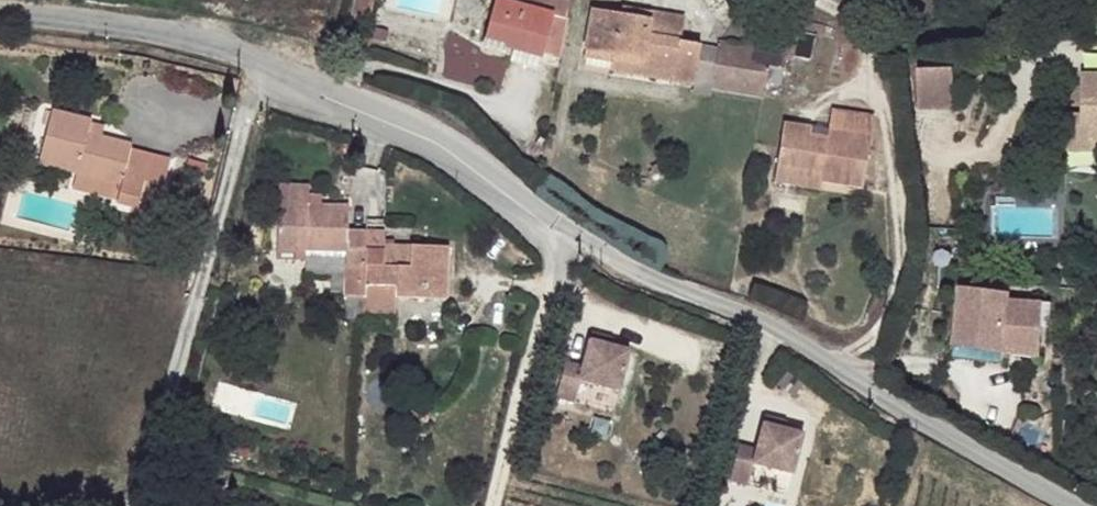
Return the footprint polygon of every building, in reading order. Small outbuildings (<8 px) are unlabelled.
[(568,10),(568,9),(569,8),(571,1),(569,0),(494,0),(484,41),(513,49),(541,56),(542,53),(559,57),(568,10)] [(694,78),(700,44),(681,41),(684,17),(653,12),(651,19),(591,8),(585,50),(612,55),(611,63),(672,73),(671,82),(692,86),(694,78)] [(784,63),(793,52),(799,23),(760,16),(751,28),(746,36),(743,44),(743,45),(719,41),(718,47),(714,73),(766,82),(781,84),(784,63)] [(713,81),(714,73),(718,47),(700,44),(694,78),(713,81)] [(537,68),(541,56),(513,49),(510,61),(537,68)] [(672,73),(611,63),(612,55),(585,50),(583,66),(671,82),(672,73)] [(918,70),(920,111),(955,109),(953,68),(918,70)] [(766,86),(766,83),(714,73),(713,81),(713,89),(764,98),(766,87),(766,86)] [(1081,76),(1081,116),(1067,116),(1067,152),(1092,152),(1093,143),(1096,143),(1096,76),(1081,76)] [(713,89),(713,81),(694,78),(692,86),(692,94),(710,97),(713,89)] [(863,188),(874,115),(832,108),(828,131),(827,135),(810,133),(811,128),(811,126),(783,122),(776,166),(823,173),(821,181),(863,188)] [(158,212),(170,160),(131,150),(132,144),(102,137),(89,134),(92,120),(52,109),(39,164),(76,173),(122,184),(117,202),(158,212)] [(102,137),(104,125),(92,122),(89,134),(102,137)] [(821,181),(823,173),(776,166),(774,182),(820,189),(821,181)] [(117,202),(122,184),(76,173),(72,190),(117,202)] [(366,231),(349,230),(350,206),(279,204),(277,250),(307,251),(346,253),(345,296),(364,297),(365,286),(366,231)] [(449,299),(450,246),(385,245),(386,231),(366,231),(365,286),(396,287),(396,297),(449,299)] [(306,261),(307,251),(277,250),(277,260),(306,261)] [(396,297),(396,287),(365,286),(364,297),(364,314),(396,315),(396,297)] [(1042,303),(1010,300),(1011,295),(961,290),(955,347),(1002,353),(1039,357),(1041,327),(1042,303)] [(1051,328),(1053,304),(1042,303),(1041,327),(1051,328)] [(611,345),(613,338),(591,333),(589,340),(611,345)] [(619,391),(630,350),(611,345),(589,340),(582,366),(565,362),(557,397),(572,401),(578,381),(619,391)] [(1001,365),(1002,353),(955,347),(953,359),(1001,365)] [(785,428),(786,422),(765,416),(763,423),(785,428)] [(792,474),(803,433),(785,428),(763,423),(756,449),(739,445),(730,480),(746,485),(752,464),(792,474)]
